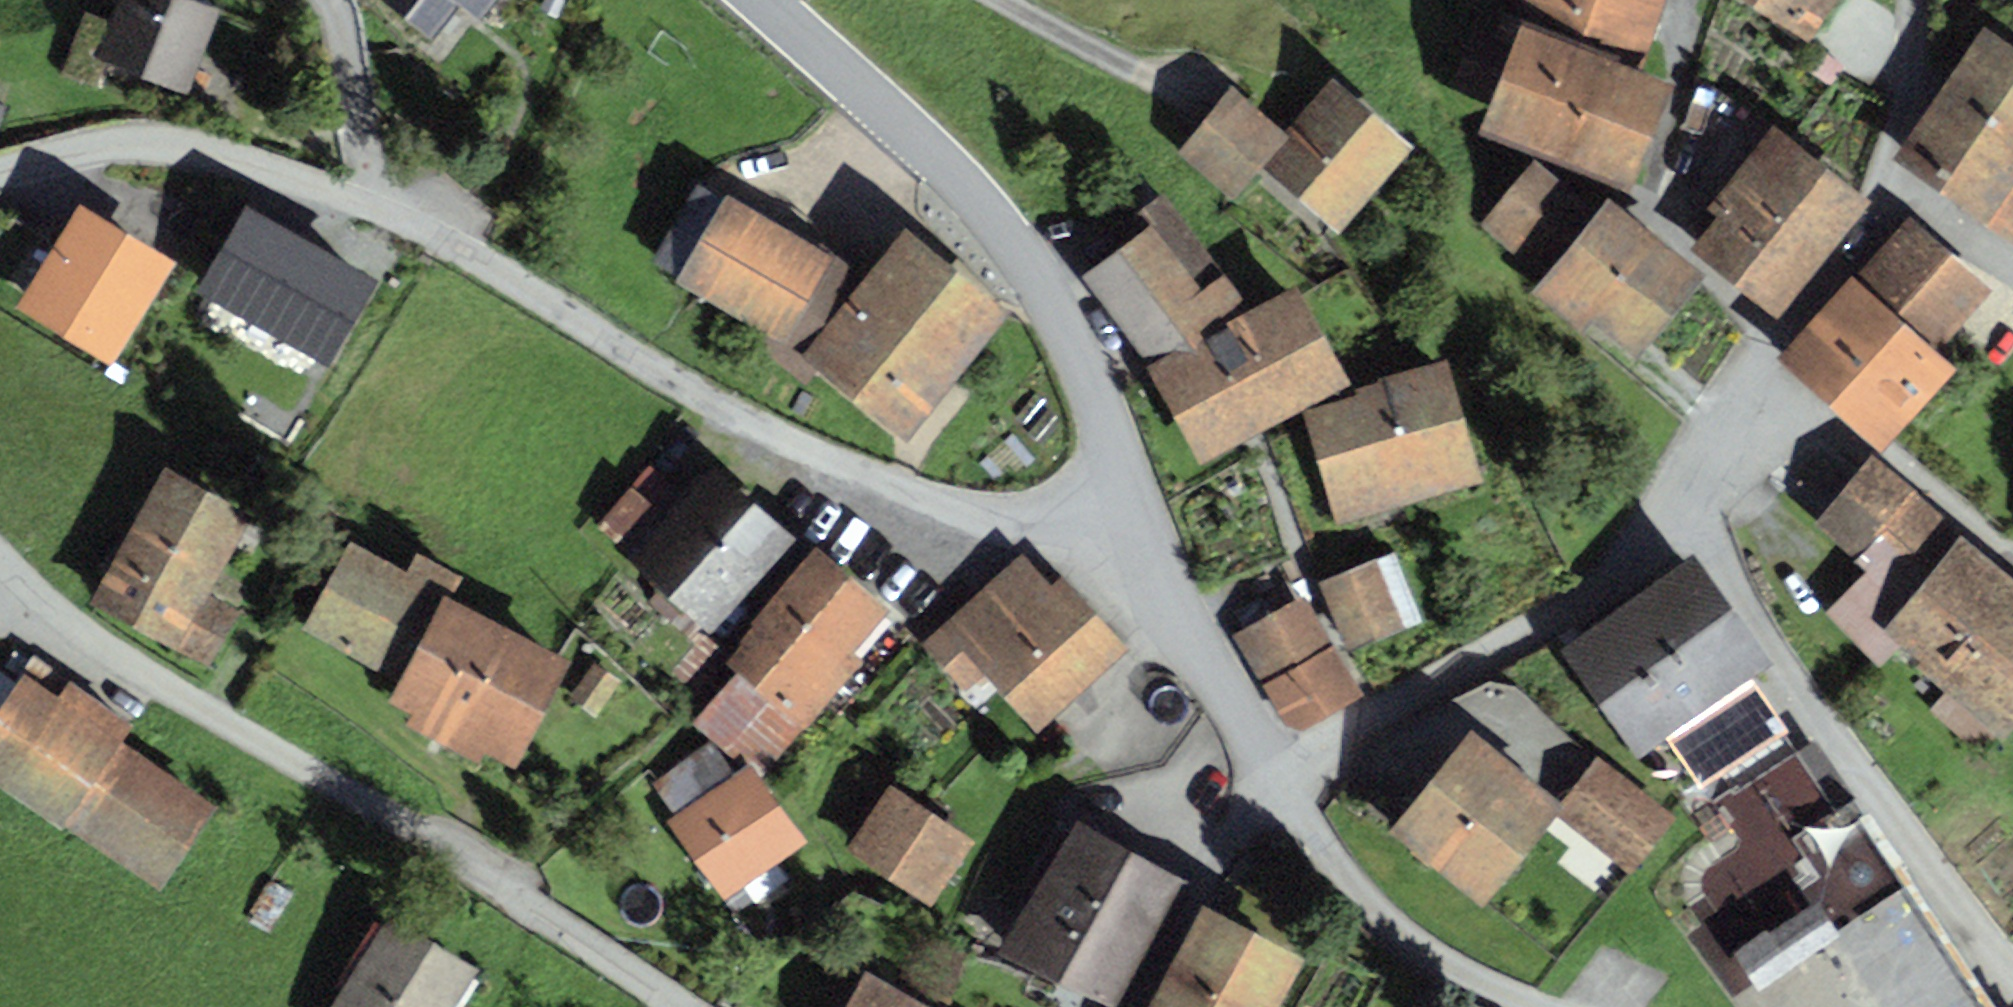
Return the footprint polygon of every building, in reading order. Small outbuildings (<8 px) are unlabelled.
[(185,0),(138,0),(113,72),(203,103),(233,17),(185,0)] [(440,38),(469,2),(493,22),(510,0),(394,0),(440,38)] [(1523,20),(1652,63),(1674,0),(1530,0),(1523,20)] [(1804,29),(1823,0),(1758,0),(1804,29)] [(1683,91),(1533,34),(1493,140),(1642,197),(1683,91)] [(1996,36),(1902,166),(2012,246),(2012,48),(1996,36)] [(1252,93),(1193,163),(1301,254),(1328,222),(1350,241),(1424,154),(1343,85),(1301,135),(1252,93)] [(1734,217),(1710,245),(1774,299),(1851,207),(1774,144),(1722,206),(1734,217)] [(1611,220),(1546,165),(1491,230),(1551,280),(1538,295),(1637,378),(1717,283),(1623,205),(1611,220)] [(847,268),(736,204),(688,289),(798,352),(847,268)] [(371,286),(251,218),(209,292),(329,360),(371,286)] [(166,270),(82,220),(27,312),(111,362),(166,270)] [(1191,220),(1099,285),(1156,367),(1249,302),(1191,220)] [(1995,291),(1922,230),(1798,376),(1895,457),(1965,374),(1942,354),(1995,291)] [(914,242),(815,365),(915,445),(1014,322),(914,242)] [(1310,296),(1157,375),(1206,468),(1359,389),(1310,296)] [(1458,379),(1317,422),(1350,529),(1491,486),(1458,379)] [(1877,464),(1825,524),(1883,574),(1839,624),(1897,674),(1912,656),(1957,694),(1939,715),(1995,763),(2012,743),(2012,582),(1877,464)] [(809,555),(723,474),(638,563),(723,644),(809,555)] [(262,529),(175,483),(104,618),(222,680),(253,624),(221,607),(262,529)] [(449,595),(358,550),(315,635),(406,681),(449,595)] [(1404,562),(1336,587),(1360,653),(1428,628),(1404,562)] [(903,630),(827,564),(736,667),(749,678),(703,731),(766,786),(903,630)] [(1062,603),(1027,564),(925,651),(970,704),(992,685),(1040,742),(1136,660),(1076,591),(1062,603)] [(1697,572),(1576,655),(1642,750),(1668,732),(1704,784),(1780,733),(1743,680),(1762,667),(1697,572)] [(579,669),(457,607),(401,715),(523,777),(579,669)] [(1315,608),(1248,646),(1301,741),(1369,703),(1315,608)] [(34,681),(0,733),(0,789),(169,899),(229,807),(34,681)] [(1575,816),(1485,741),(1401,841),(1491,916),(1575,816)] [(1852,802),(1835,813),(1795,754),(1719,805),(1747,846),(1704,875),(1764,964),(1836,915),(1898,1006),(1990,1006),(1852,802)] [(1694,828),(1620,770),(1581,820),(1655,878),(1694,828)] [(755,778),(677,833),(728,906),(807,850),(755,778)] [(980,848),(897,794),(855,858),(938,912),(980,848)] [(1089,831),(1017,962),(1098,1006),(1137,1006),(1201,893),(1089,831)] [(1213,922),(1170,1006),(1290,1006),(1309,970),(1213,922)] [(403,926),(350,1006),(475,1006),(491,982),(403,926)] [(873,987),(861,1006),(908,1006),(873,987)]
